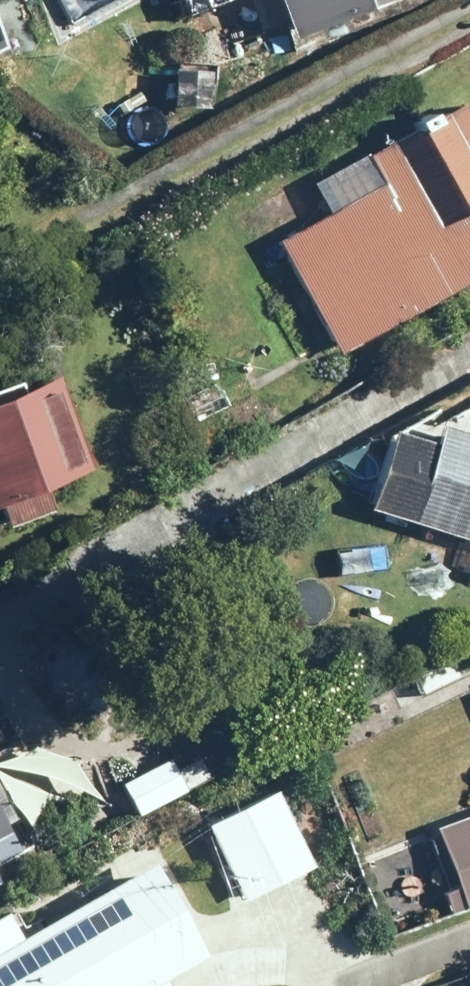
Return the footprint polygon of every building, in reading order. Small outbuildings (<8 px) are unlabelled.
[(298,36),(391,0),(284,0),(298,36)] [(284,243),(343,354),(469,286),(469,105),(469,103),(444,117),(447,123),(429,132),(426,127),(376,154),(393,184),(284,243)] [(100,471),(67,378),(29,391),(26,383),(0,392),(0,506),(100,471)] [(469,538),(469,432),(446,425),(441,443),(400,430),(376,510),(443,530),(441,535),(451,538),(453,533),(469,538)] [(203,760),(180,770),(188,789),(212,778),(203,760)] [(32,847),(0,784),(0,863),(32,847)] [(211,825),(252,897),(318,860),(278,788),(211,825)] [(453,895),(459,911),(469,907),(469,818),(440,830),(463,892),(453,895)] [(215,956),(158,859),(25,936),(11,912),(0,918),(0,985),(172,985),(170,982),(215,956)]
